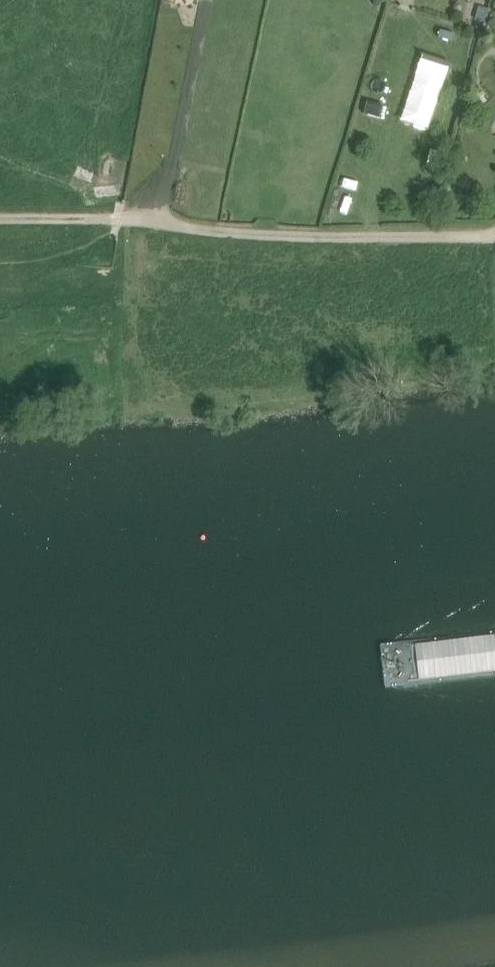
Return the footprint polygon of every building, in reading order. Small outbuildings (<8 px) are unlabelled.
[(365,113),(381,117),(384,105),(368,101),(365,113)]
